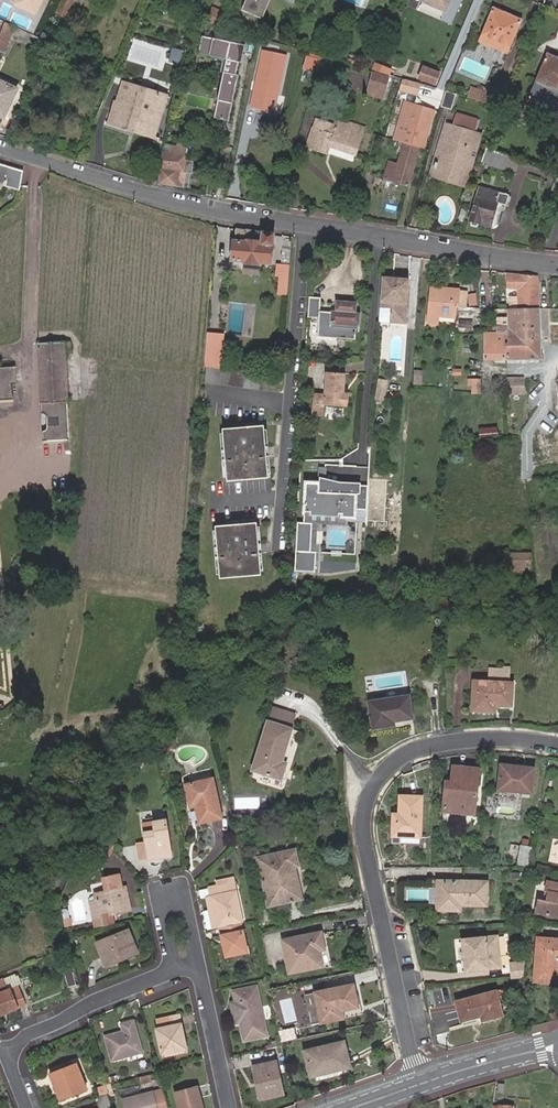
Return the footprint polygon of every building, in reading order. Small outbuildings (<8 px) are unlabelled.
[(66,13),(40,0),(38,0),(32,13),(59,27),(66,13)] [(56,3),(67,8),(71,0),(58,0),(56,3)] [(77,21),(86,0),(76,0),(68,17),(77,21)] [(282,0),(260,0),(256,11),(276,17),(282,0)] [(422,1),(444,10),(447,11),(452,0),(422,0),(422,1)] [(447,11),(444,10),(441,19),(452,24),(462,0),(452,0),(447,11)] [(511,51),(525,19),(496,6),(482,39),(511,51)] [(23,18),(0,8),(0,20),(12,25),(15,26),(18,28),(21,29),(41,37),(45,28),(23,18)] [(236,30),(241,14),(227,10),(221,25),(236,30)] [(0,20),(0,48),(2,49),(12,25),(0,20)] [(4,50),(15,26),(12,25),(2,49),(4,50)] [(17,36),(21,29),(18,28),(15,26),(4,50),(10,52),(17,36)] [(50,51),(54,43),(41,37),(21,29),(17,36),(50,51)] [(258,48),(216,35),(211,52),(235,60),(232,72),(234,73),(224,105),(221,117),(236,121),(249,77),(247,76),(250,64),(253,65),(258,48)] [(273,64),(260,107),(281,113),(293,70),(296,58),(277,51),(273,64)] [(557,104),(557,57),(548,53),(532,92),(557,104)] [(314,69),(330,75),(334,65),(318,59),(314,69)] [(389,75),(393,76),(393,75),(398,76),(400,69),(389,65),(388,70),(390,70),(389,75)] [(438,82),(441,72),(429,68),(426,79),(438,82)] [(377,73),(372,89),(385,93),(389,76),(377,73)] [(418,94),(421,83),(403,79),(400,89),(418,94)] [(5,118),(19,90),(0,80),(0,115),(5,118)] [(161,130),(166,114),(160,112),(165,94),(130,82),(123,103),(121,102),(115,119),(134,125),(136,118),(144,121),(142,124),(161,130)] [(446,92),(440,111),(451,114),(455,96),(446,92)] [(532,92),(529,99),(557,111),(557,104),(532,92)] [(476,93),(472,102),(486,108),(490,99),(476,93)] [(490,99),(486,108),(501,114),(507,99),(492,93),(490,99)] [(160,112),(166,114),(172,96),(165,94),(160,112)] [(405,140),(421,146),(430,108),(409,102),(405,117),(408,118),(406,125),(402,124),(398,138),(405,140)] [(186,103),(180,119),(194,123),(199,108),(186,103)] [(430,108),(421,146),(425,147),(435,110),(430,108)] [(471,128),(475,117),(465,113),(461,124),(471,128)] [(442,167),(441,172),(456,177),(458,170),(469,175),(484,132),(481,131),(485,120),(475,117),(471,128),(461,124),(456,122),(446,152),(449,153),(446,159),(443,158),(441,158),(438,166),(441,166),(442,167)] [(158,137),(161,130),(142,124),(144,121),(136,118),(134,125),(115,119),(114,123),(158,137)] [(355,154),(361,136),(336,128),(333,135),(315,129),(308,146),(327,152),(329,145),(355,154)] [(421,146),(405,140),(399,159),(390,156),(384,175),(389,176),(410,183),(421,146)] [(166,162),(161,183),(185,189),(185,188),(188,174),(194,175),(196,166),(190,164),(193,151),(191,151),(192,144),(181,141),(179,148),(170,146),(168,154),(170,154),(166,162)] [(506,155),(491,149),(488,156),(505,158),(506,155)] [(488,156),(487,160),(502,166),(505,158),(488,156)] [(22,171),(0,164),(0,181),(6,183),(5,187),(20,192),(21,189),(25,172),(22,171)] [(458,170),(456,177),(467,181),(469,175),(458,170)] [(384,175),(377,173),(375,181),(386,184),(389,176),(384,175)] [(489,221),(495,223),(501,205),(510,208),(514,197),(504,194),(504,195),(491,191),(488,200),(482,198),(474,221),(478,222),(476,226),(482,228),(484,225),(487,226),(489,221)] [(469,211),(463,209),(460,218),(466,219),(469,211)] [(276,234),(238,225),(235,262),(245,263),(263,264),(273,264),(276,234)] [(327,266),(328,255),(320,254),(319,265),(327,266)] [(279,296),(289,297),(291,266),(278,265),(277,276),(281,276),(279,296)] [(539,275),(508,272),(508,287),(520,289),(520,296),(512,296),(512,309),(539,308),(539,275)] [(412,279),(382,277),(380,308),(379,324),(409,326),(411,301),(408,301),(409,293),(411,293),(412,279)] [(456,307),(459,290),(433,288),(431,324),(438,325),(439,315),(456,317),(456,307)] [(461,290),(459,290),(456,307),(467,307),(469,293),(461,292),(461,290)] [(356,338),(357,327),(361,327),(362,311),(358,311),(358,301),(337,300),(337,310),(332,309),(332,311),(322,310),(323,297),(311,296),(311,300),(310,316),(320,317),(319,335),(356,338)] [(539,342),(539,308),(512,309),(511,309),(511,318),(500,318),(499,333),(520,333),(519,341),(539,342)] [(475,327),(476,310),(459,310),(458,326),(475,327)] [(209,332),(207,367),(209,367),(228,369),(230,334),(209,332)] [(486,358),(508,359),(508,341),(519,341),(520,333),(499,333),(486,332),(486,358)] [(42,403),(67,402),(65,347),(70,347),(70,341),(39,344),(42,403)] [(508,341),(508,359),(539,359),(539,342),(519,341),(508,341)] [(12,399),(12,385),(17,385),(16,367),(0,368),(0,400),(12,399)] [(352,392),(347,392),(348,373),(329,371),(327,392),(316,392),(314,413),(325,414),(326,403),(350,405),(352,392)] [(527,393),(527,375),(510,375),(510,393),(527,393)] [(481,379),(473,379),(473,391),(481,391),(481,379)] [(70,439),(67,402),(42,403),(42,412),(45,413),(45,414),(46,414),(47,415),(48,416),(48,417),(48,418),(48,425),(48,426),(48,427),(47,427),(47,428),(46,428),(46,429),(45,429),(43,430),(43,441),(70,439)] [(546,418),(546,433),(557,433),(557,418),(546,418)] [(231,480),(272,476),(268,425),(226,429),(231,480)] [(497,428),(480,429),(481,439),(498,437),(497,428)] [(484,486),(492,487),(493,460),(485,460),(484,486)] [(360,466),(320,463),(319,476),(359,479),(360,466)] [(323,485),(323,483),(308,482),(307,500),(306,500),(305,505),(307,505),(306,510),(312,510),(344,513),(344,517),(348,517),(354,518),(356,515),(356,509),(357,502),(339,501),(339,497),(340,497),(340,493),(333,493),(331,492),(329,490),(328,488),(328,487),(328,486),(323,485)] [(366,509),(368,486),(328,484),(328,486),(328,487),(328,488),(329,490),(331,492),(333,493),(340,493),(340,497),(339,497),(339,501),(357,502),(356,509),(366,509)] [(474,496),(452,495),(451,504),(474,505),(474,496)] [(312,510),(306,510),(305,522),(299,521),(295,572),(315,573),(317,553),(311,552),(314,524),(311,524),(312,510)] [(344,513),(312,510),(311,524),(314,524),(311,552),(317,553),(319,521),(348,523),(348,517),(344,517),(344,513)] [(267,574),(262,522),(221,527),(226,578),(267,574)] [(532,586),(530,566),(530,554),(509,553),(509,566),(509,586),(532,586)] [(490,676),(512,676),(512,665),(489,665),(490,676)] [(512,683),(474,681),(472,710),(495,711),(495,705),(511,705),(512,683)] [(409,697),(368,703),(373,730),(393,726),(393,723),(413,720),(409,697)] [(291,730),(268,722),(252,771),(282,780),(286,764),(281,762),(291,730)] [(499,790),(531,793),(533,769),(501,765),(499,790)] [(450,791),(444,790),(443,812),(475,815),(479,770),(453,768),(451,783),(450,791)] [(212,780),(186,786),(191,808),(196,807),(200,824),(221,819),(212,780)] [(399,823),(393,823),(392,837),(420,838),(421,797),(400,797),(399,815),(399,823)] [(145,843),(147,860),(172,856),(166,820),(152,823),(154,832),(143,834),(145,843)] [(139,861),(147,860),(145,843),(136,844),(139,861)] [(529,868),(532,849),(521,846),(517,868),(529,868)] [(298,867),(295,850),(258,858),(269,907),(302,900),(298,883),(295,884),(292,869),(298,867)] [(130,910),(126,889),(122,890),(119,877),(104,880),(107,893),(95,896),(96,902),(100,917),(130,910)] [(486,906),(486,883),(437,882),(437,911),(460,911),(460,906),(486,906)] [(543,901),(538,900),(536,913),(557,917),(557,885),(546,883),(544,893),(549,894),(547,902),(543,901)] [(241,924),(242,923),(234,884),(210,890),(211,896),(219,929),(220,928),(241,924)] [(205,898),(212,930),(219,929),(211,896),(205,898)] [(93,918),(100,917),(96,902),(90,903),(93,918)] [(247,952),(241,924),(220,928),(226,957),(247,952)] [(121,957),(136,951),(128,931),(97,943),(107,966),(122,960),(121,957)] [(282,941),(289,974),(322,967),(318,951),(324,949),(321,933),(282,941)] [(502,970),(498,935),(460,939),(464,974),(502,970)] [(557,959),(557,940),(538,939),(535,982),(556,983),(557,964),(557,959)] [(137,954),(136,951),(121,957),(122,960),(137,954)] [(524,978),(525,963),(511,964),(513,980),(524,978)] [(4,1016),(19,1010),(18,1009),(26,1006),(19,987),(11,990),(11,989),(7,990),(3,979),(0,980),(0,1006),(4,1016)] [(314,994),(333,990),(331,980),(312,984),(314,994)] [(268,1035),(257,986),(235,991),(237,1002),(233,1002),(237,1023),(241,1022),(245,1040),(268,1035)] [(352,986),(333,990),(314,994),(304,996),(310,1025),(343,1018),(342,1011),(357,1007),(352,986)] [(501,1016),(495,992),(456,1003),(461,1022),(480,1017),(482,1022),(501,1016)] [(185,1049),(178,1016),(157,1021),(159,1028),(156,1029),(162,1054),(163,1059),(186,1054),(185,1049)] [(112,1061),(142,1052),(133,1022),(122,1025),(124,1032),(106,1037),(112,1061)] [(342,1054),(340,1043),(304,1052),(311,1078),(349,1068),(346,1053),(342,1054)] [(261,1082),(264,1099),(282,1095),(275,1063),(254,1067),(257,1083),(261,1082)] [(60,1101),(86,1090),(76,1065),(49,1075),(60,1101)] [(141,1087),(151,1084),(148,1077),(139,1080),(141,1087)] [(99,1088),(102,1096),(106,1095),(107,1094),(105,1086),(99,1088)] [(196,1088),(175,1094),(179,1107),(202,1107),(196,1088)] [(163,1089),(122,1101),(124,1107),(168,1107),(163,1089)] [(102,1096),(97,1098),(101,1107),(107,1107),(110,1107),(106,1095),(102,1096)]
